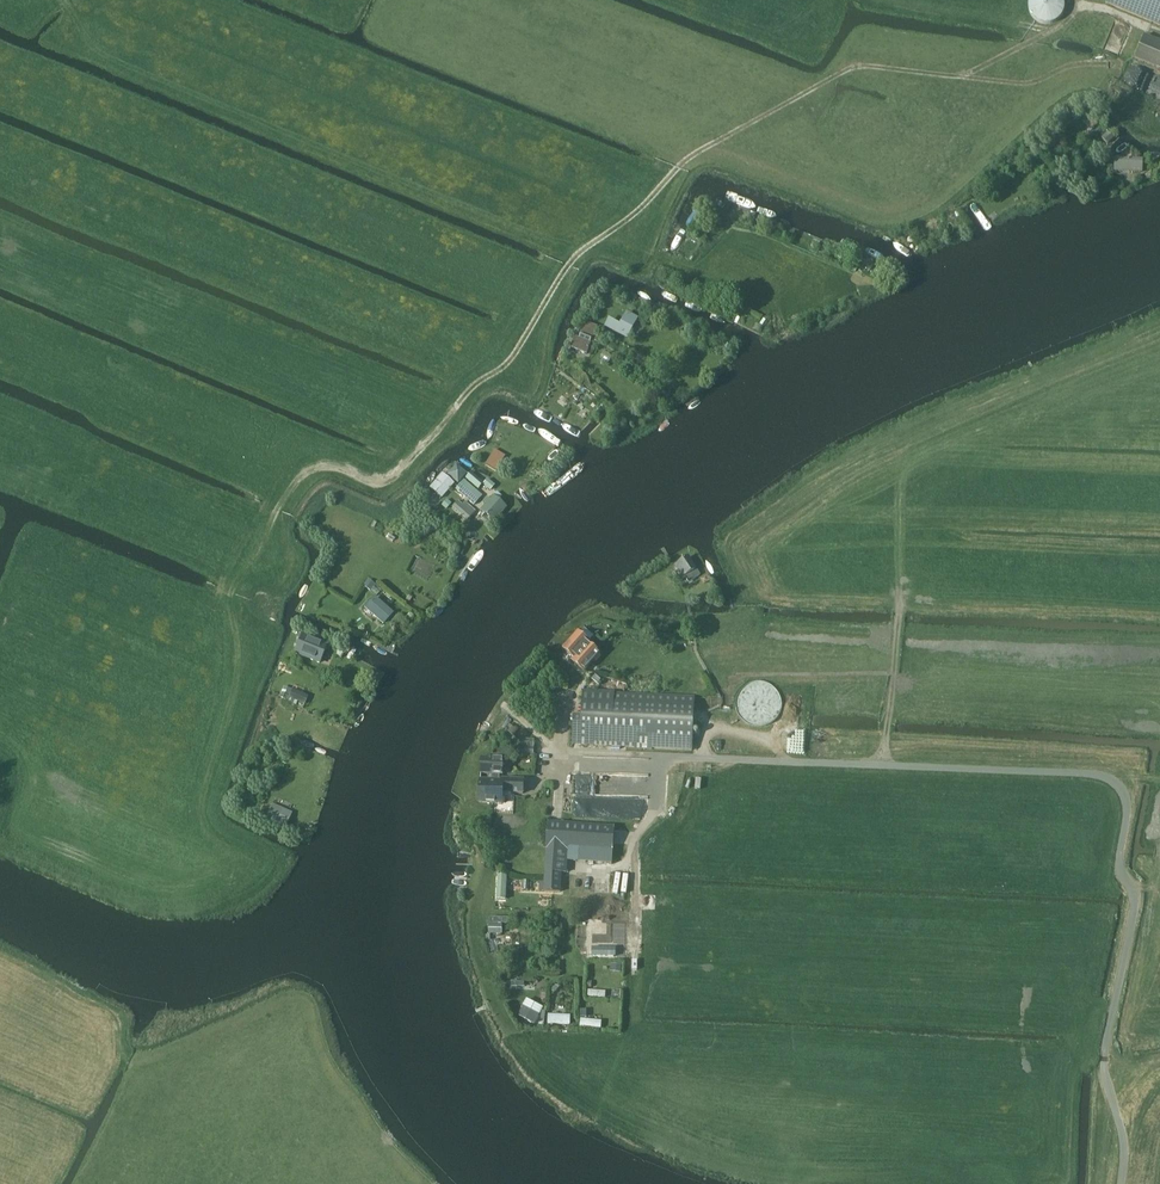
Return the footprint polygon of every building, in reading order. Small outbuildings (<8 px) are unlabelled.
[(1028,6),(1029,12),(1032,17),(1037,21),(1042,23),(1048,24),(1054,22),(1059,18),(1063,13),(1064,11),(1064,8),(1064,6),(1064,3),(1064,1),(1063,0),(1029,0),(1028,6)] [(1105,3),(1159,26),(1159,0),(1106,0),(1105,3)] [(1159,69),(1159,41),(1145,35),(1135,59),(1159,69)] [(1081,113),(1090,131),(1098,126),(1090,109),(1081,113)] [(1109,145),(1115,139),(1108,132),(1102,138),(1109,145)] [(1143,159),(1115,158),(1114,172),(1143,173),(1143,159)] [(626,313),(620,323),(611,318),(607,327),(628,338),(638,319),(626,313)] [(571,348),(587,354),(598,326),(586,322),(579,339),(575,337),(571,348)] [(494,449),(486,464),(497,470),(505,455),(494,449)] [(456,464),(447,474),(458,484),(467,473),(456,464)] [(465,478),(478,489),(483,483),(470,472),(465,478)] [(442,473),(429,488),(441,499),(454,484),(442,473)] [(482,485),(490,491),(495,485),(487,478),(482,485)] [(464,480),(455,490),(473,506),(482,495),(464,480)] [(485,504),(480,510),(494,522),(507,507),(499,500),(502,496),(497,492),(493,496),(493,495),(489,499),(487,497),(483,502),(485,504)] [(447,499),(442,505),(446,510),(452,503),(447,499)] [(462,504),(458,501),(452,507),(467,520),(476,511),(465,501),(462,504)] [(697,569),(689,557),(675,565),(683,577),(685,576),(689,581),(700,574),(696,569),(697,569)] [(371,590),(375,584),(369,580),(365,586),(371,590)] [(368,603),(376,611),(374,614),(384,623),(392,613),(374,596),(368,603)] [(591,642),(578,631),(563,648),(574,658),(572,661),(584,672),(601,653),(589,643),(591,642)] [(302,635),(295,653),(320,663),(327,645),(302,635)] [(284,686),(279,697),(292,702),(292,703),(296,705),(298,701),(304,704),(307,697),(284,686)] [(574,715),(572,744),(692,750),(695,697),(615,693),(583,691),(582,716),(574,715)] [(480,779),(479,803),(503,804),(503,796),(509,796),(509,792),(520,793),(524,793),(525,779),(515,779),(503,778),(503,781),(498,780),(499,773),(504,773),(504,758),(482,757),(481,772),(481,774),(488,775),(488,779),(480,779)] [(269,810),(266,818),(286,826),(292,812),(272,804),(269,810)] [(250,809),(247,817),(254,819),(256,813),(254,812),(255,811),(250,809)] [(614,826),(561,823),(561,824),(548,823),(545,867),(544,891),(562,892),(562,873),(567,873),(569,853),(573,853),(573,847),(613,849),(614,826)] [(498,875),(497,899),(506,899),(508,875),(498,875)] [(507,923),(507,918),(491,918),(490,924),(489,924),(489,933),(501,933),(502,923),(507,923)] [(555,984),(550,990),(554,994),(559,988),(555,984)] [(606,997),(607,990),(589,989),(588,996),(606,997)] [(535,1023),(540,1014),(523,1005),(518,1015),(535,1023)] [(549,1012),(548,1019),(569,1020),(569,1013),(549,1012)] [(602,1027),(602,1019),(581,1018),(580,1026),(602,1027)]
